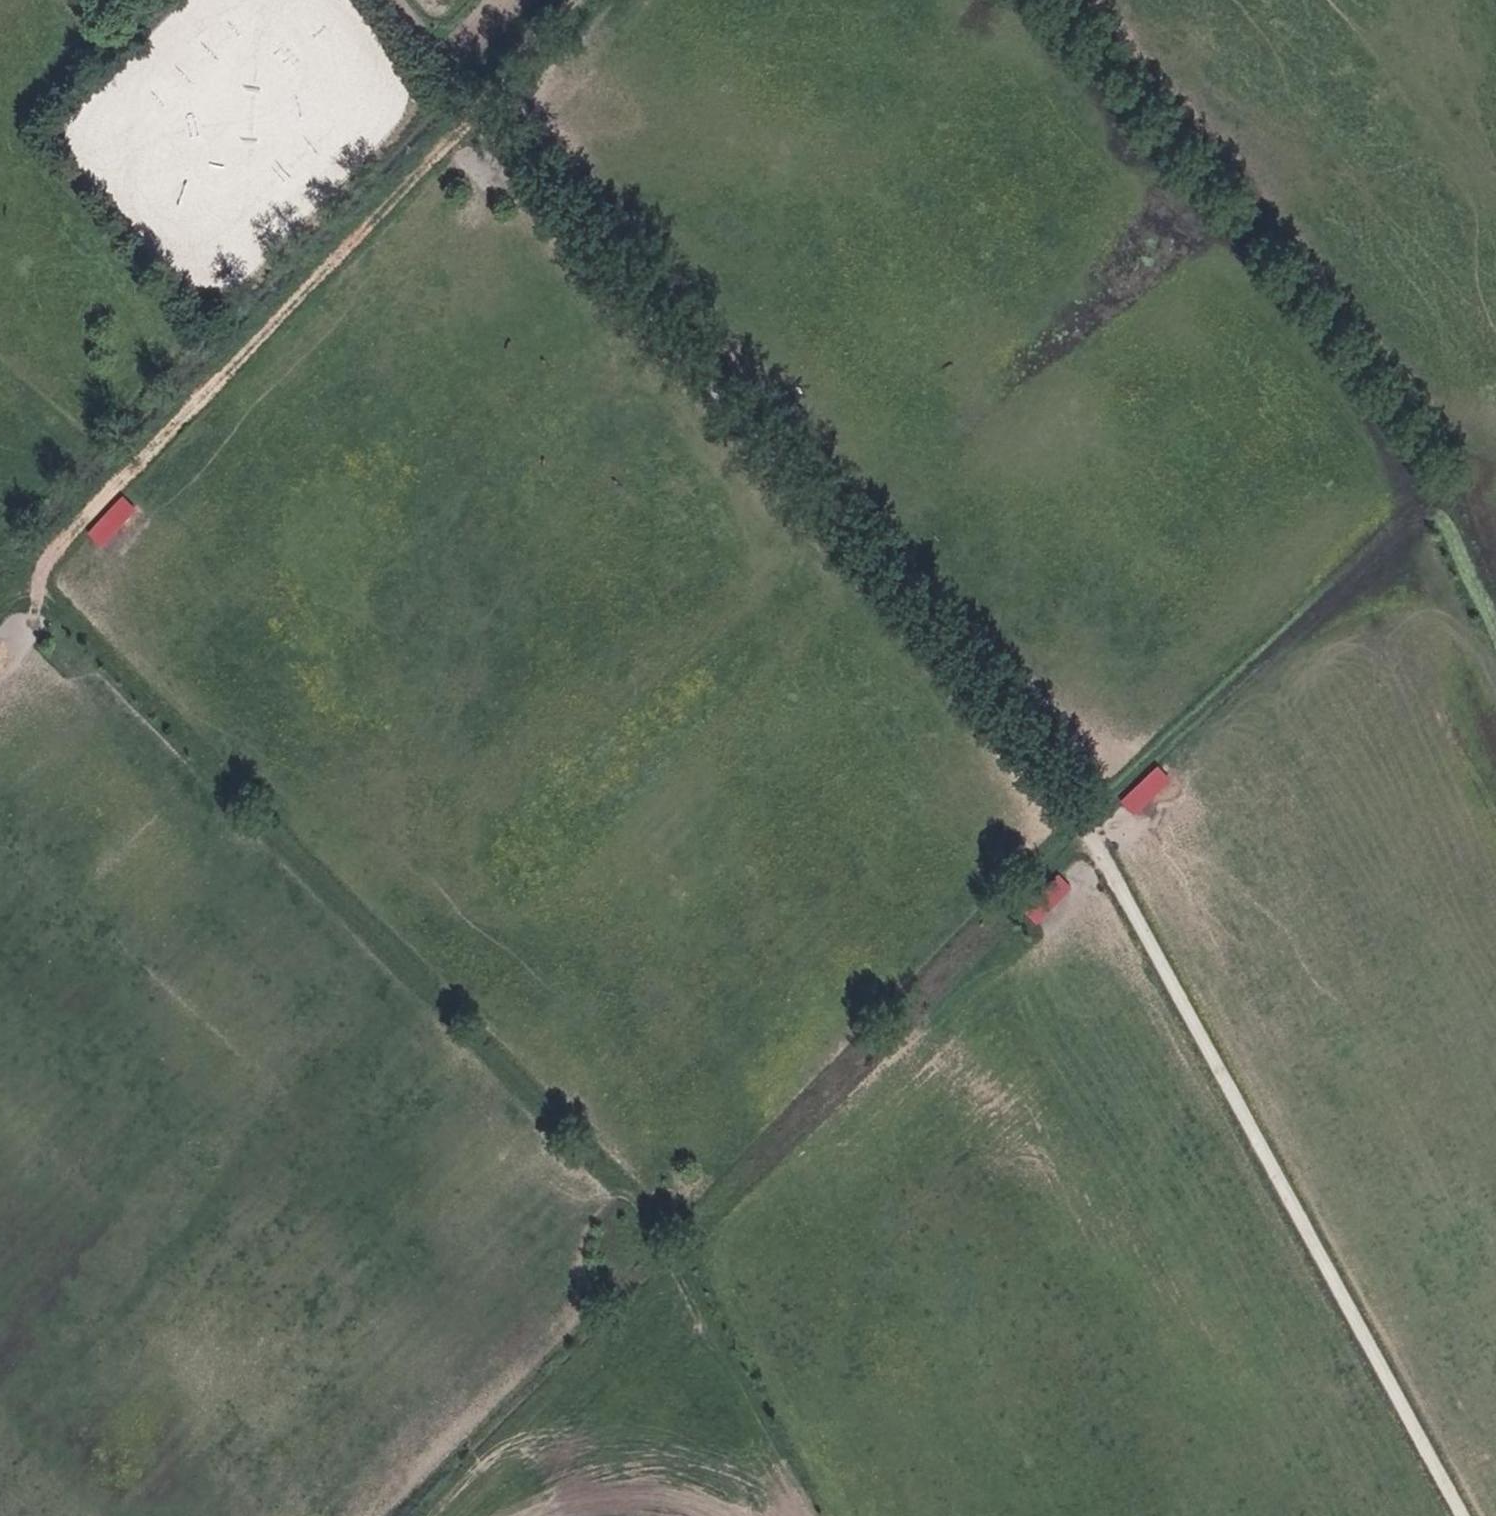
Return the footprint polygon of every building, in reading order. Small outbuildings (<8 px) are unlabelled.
[(102,543),(139,504),(124,490),(87,529),(102,543)] [(1158,761),(1119,796),(1133,811),(1172,776),(1158,761)] [(1033,919),(1073,885),(1060,870),(1020,904),(1033,919)]
